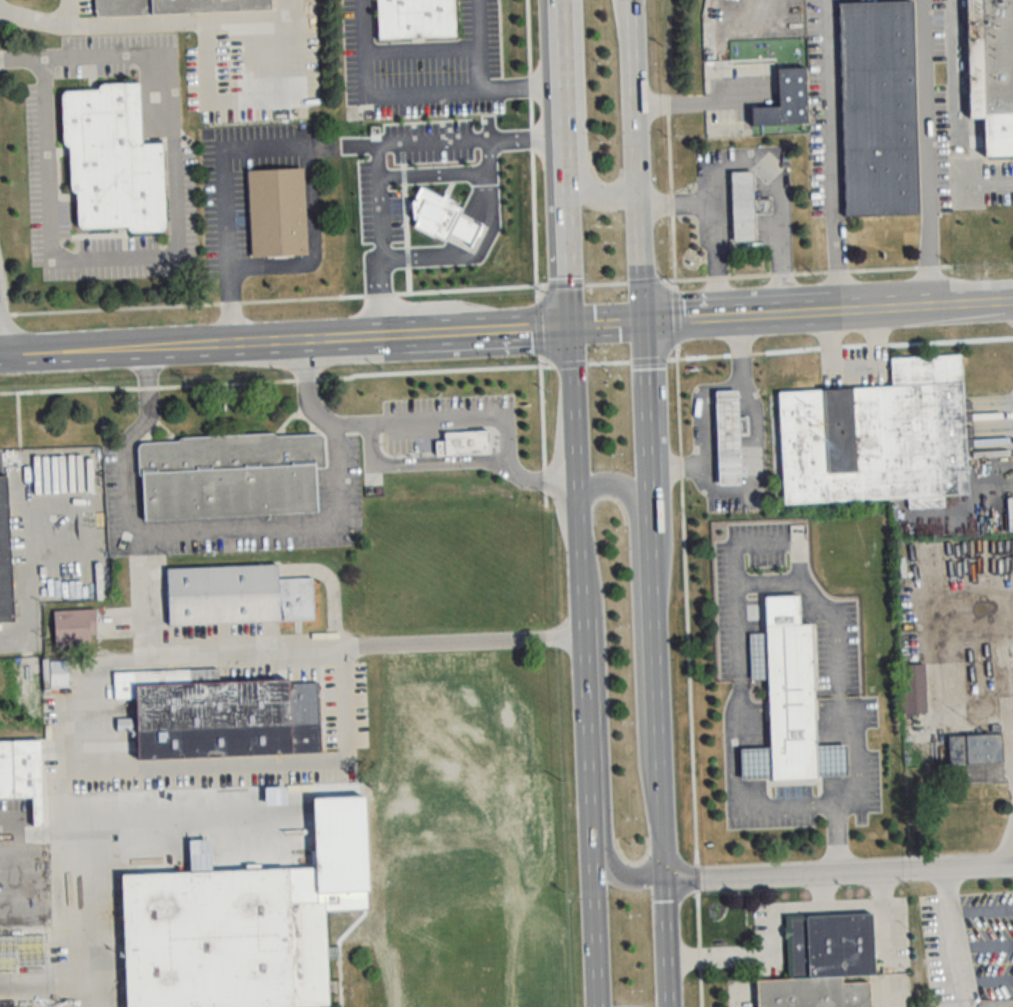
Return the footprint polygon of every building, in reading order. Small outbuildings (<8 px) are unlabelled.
[(93,16),(269,12),(269,0),(93,0),(93,16)] [(453,37),(452,0),(374,0),(375,39),(453,37)] [(1012,156),(1012,0),(978,0),(982,157),(1012,156)] [(837,2),(842,217),(916,215),(911,1),(837,2)] [(805,68),(776,68),(777,107),(750,107),(750,125),(807,124),(805,68)] [(161,143),(140,143),(139,85),(64,87),(68,233),(163,231),(161,143)] [(250,257),(305,255),(302,169),(248,171),(248,180),(258,180),(259,192),(268,192),(269,208),(249,208),(250,257)] [(754,240),(752,169),(728,170),(731,241),(754,240)] [(961,356),(889,358),(890,388),(777,392),(781,505),(912,500),(913,509),(944,508),(943,497),(966,496),(961,356)] [(737,389),(714,389),(716,484),(739,483),(737,389)] [(492,431),(448,433),(449,439),(436,440),(437,454),(493,452),(492,431)] [(140,513),(315,508),(314,469),(323,469),(322,435),(138,439),(140,513)] [(15,614),(6,448),(0,448),(0,615),(15,614)] [(166,569),(168,625),(313,620),(311,578),(278,580),(277,565),(166,569)] [(52,646),(93,646),(93,610),(52,610),(52,646)] [(764,626),(768,779),(845,777),(844,747),(814,747),(810,625),(764,626)] [(49,663),(49,687),(80,686),(79,662),(49,663)] [(924,665),(900,665),(901,714),(925,713),(924,665)] [(133,686),(136,757),(317,750),(314,679),(133,686)] [(1001,766),(1000,734),(947,736),(948,767),(1001,766)] [(0,741),(0,797),(45,795),(43,740),(0,741)] [(121,876),(127,1006),(283,1006),(327,1005),(321,868),(121,876)] [(870,914),(784,917),(786,980),(755,981),(756,1006),(868,1006),(868,982),(841,983),(841,976),(873,975),(870,914)]
